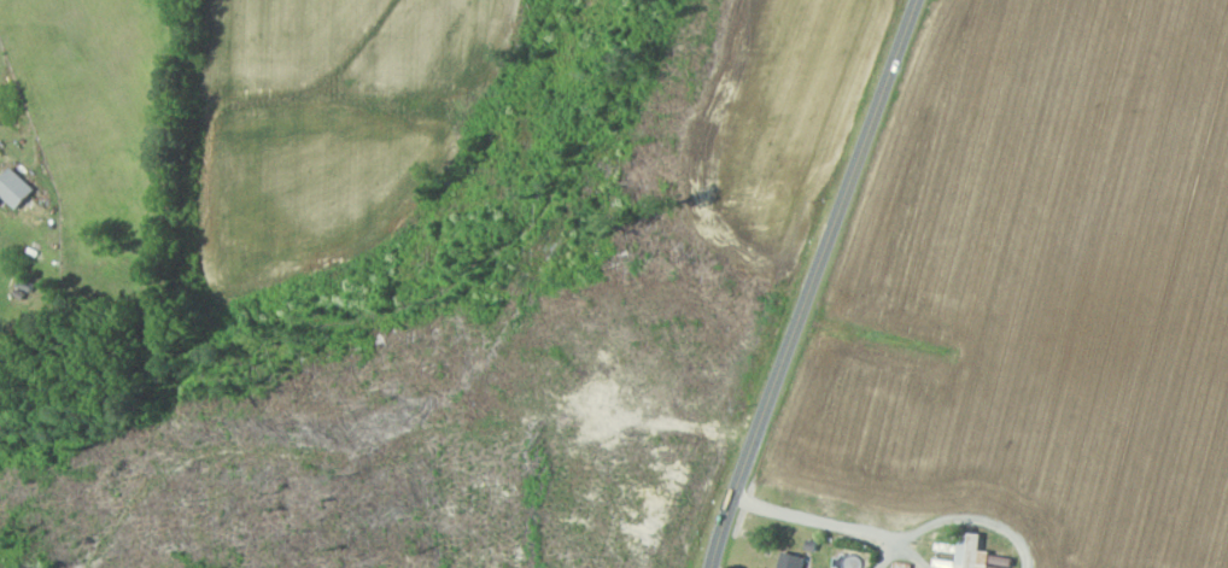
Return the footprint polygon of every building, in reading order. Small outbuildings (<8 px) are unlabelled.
[(13,168),(0,184),(0,192),(22,210),(39,189),(13,168)] [(984,553),(986,533),(965,531),(964,543),(939,541),(938,554),(937,567),(1015,567),(1016,555),(984,553)] [(810,557),(785,549),(779,567),(807,567),(810,557)]
